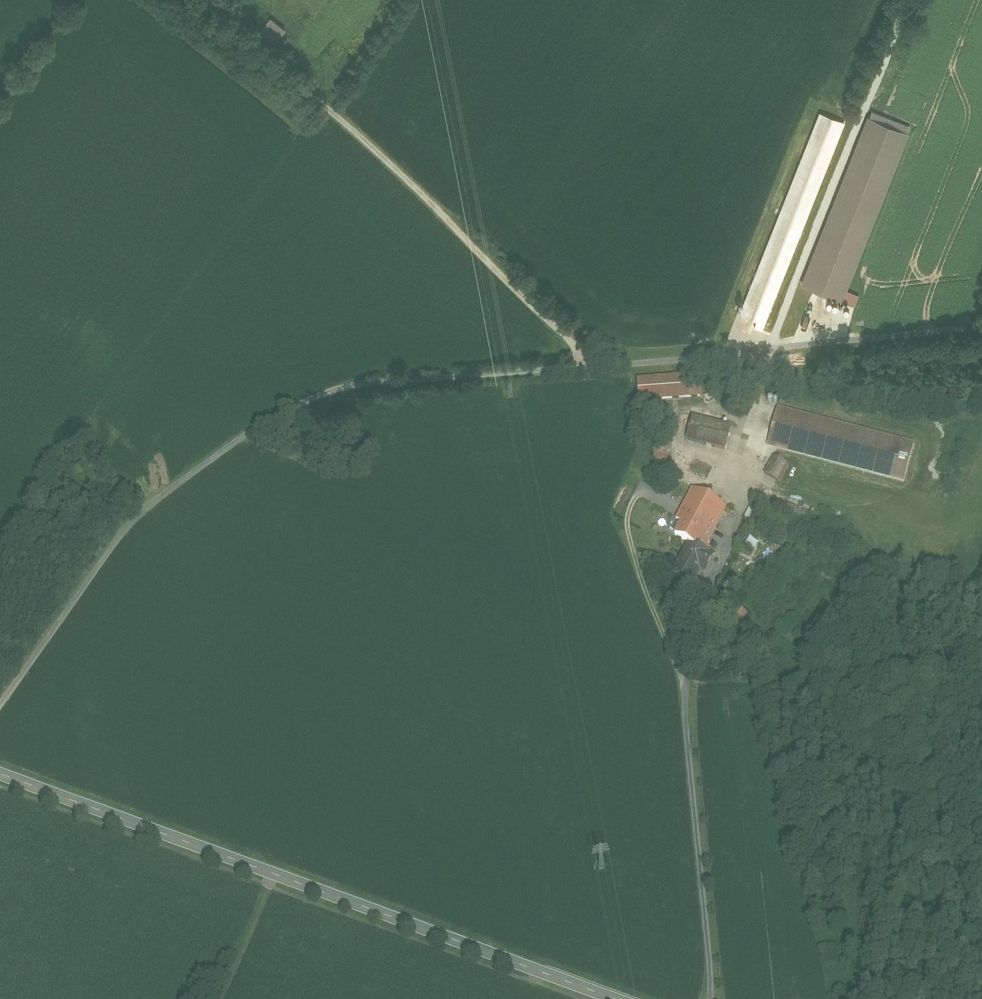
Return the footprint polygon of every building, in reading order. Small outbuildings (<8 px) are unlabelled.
[(276,25),(278,27),(282,23),(274,17),(266,26),(271,30),(276,25)] [(847,125),(821,115),(741,316),(766,326),(847,125)] [(911,136),(869,119),(803,284),(845,301),(911,136)] [(691,375),(637,379),(639,403),(693,398),(691,375)] [(779,409),(769,448),(906,484),(917,445),(779,409)] [(693,417),(687,443),(726,452),(732,427),(693,417)] [(667,444),(656,445),(657,472),(668,471),(667,444)] [(783,481),(793,463),(785,459),(775,477),(783,481)] [(689,543),(674,573),(691,582),(699,568),(706,571),(714,554),(704,549),(726,506),(691,488),(675,520),(681,523),(674,535),(689,543)]
